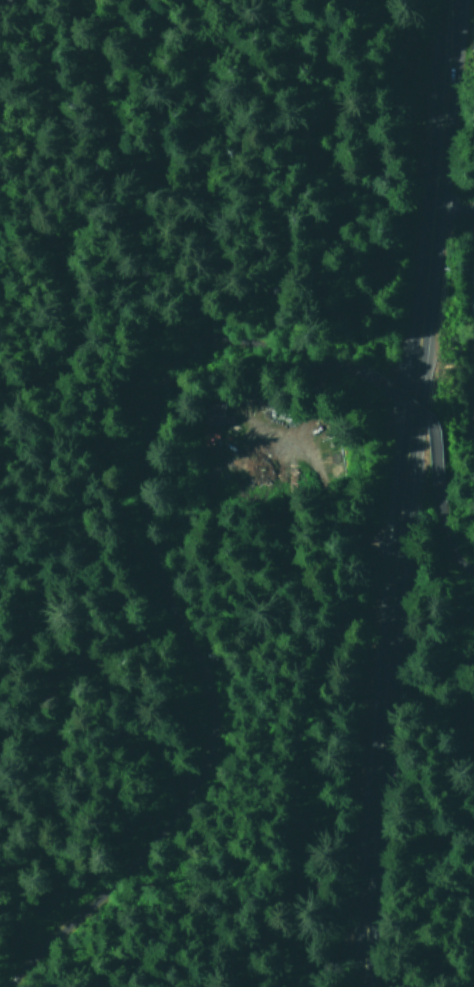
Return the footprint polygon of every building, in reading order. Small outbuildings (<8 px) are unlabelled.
[(220,403),(202,402),(202,426),(220,426),(220,403)]
